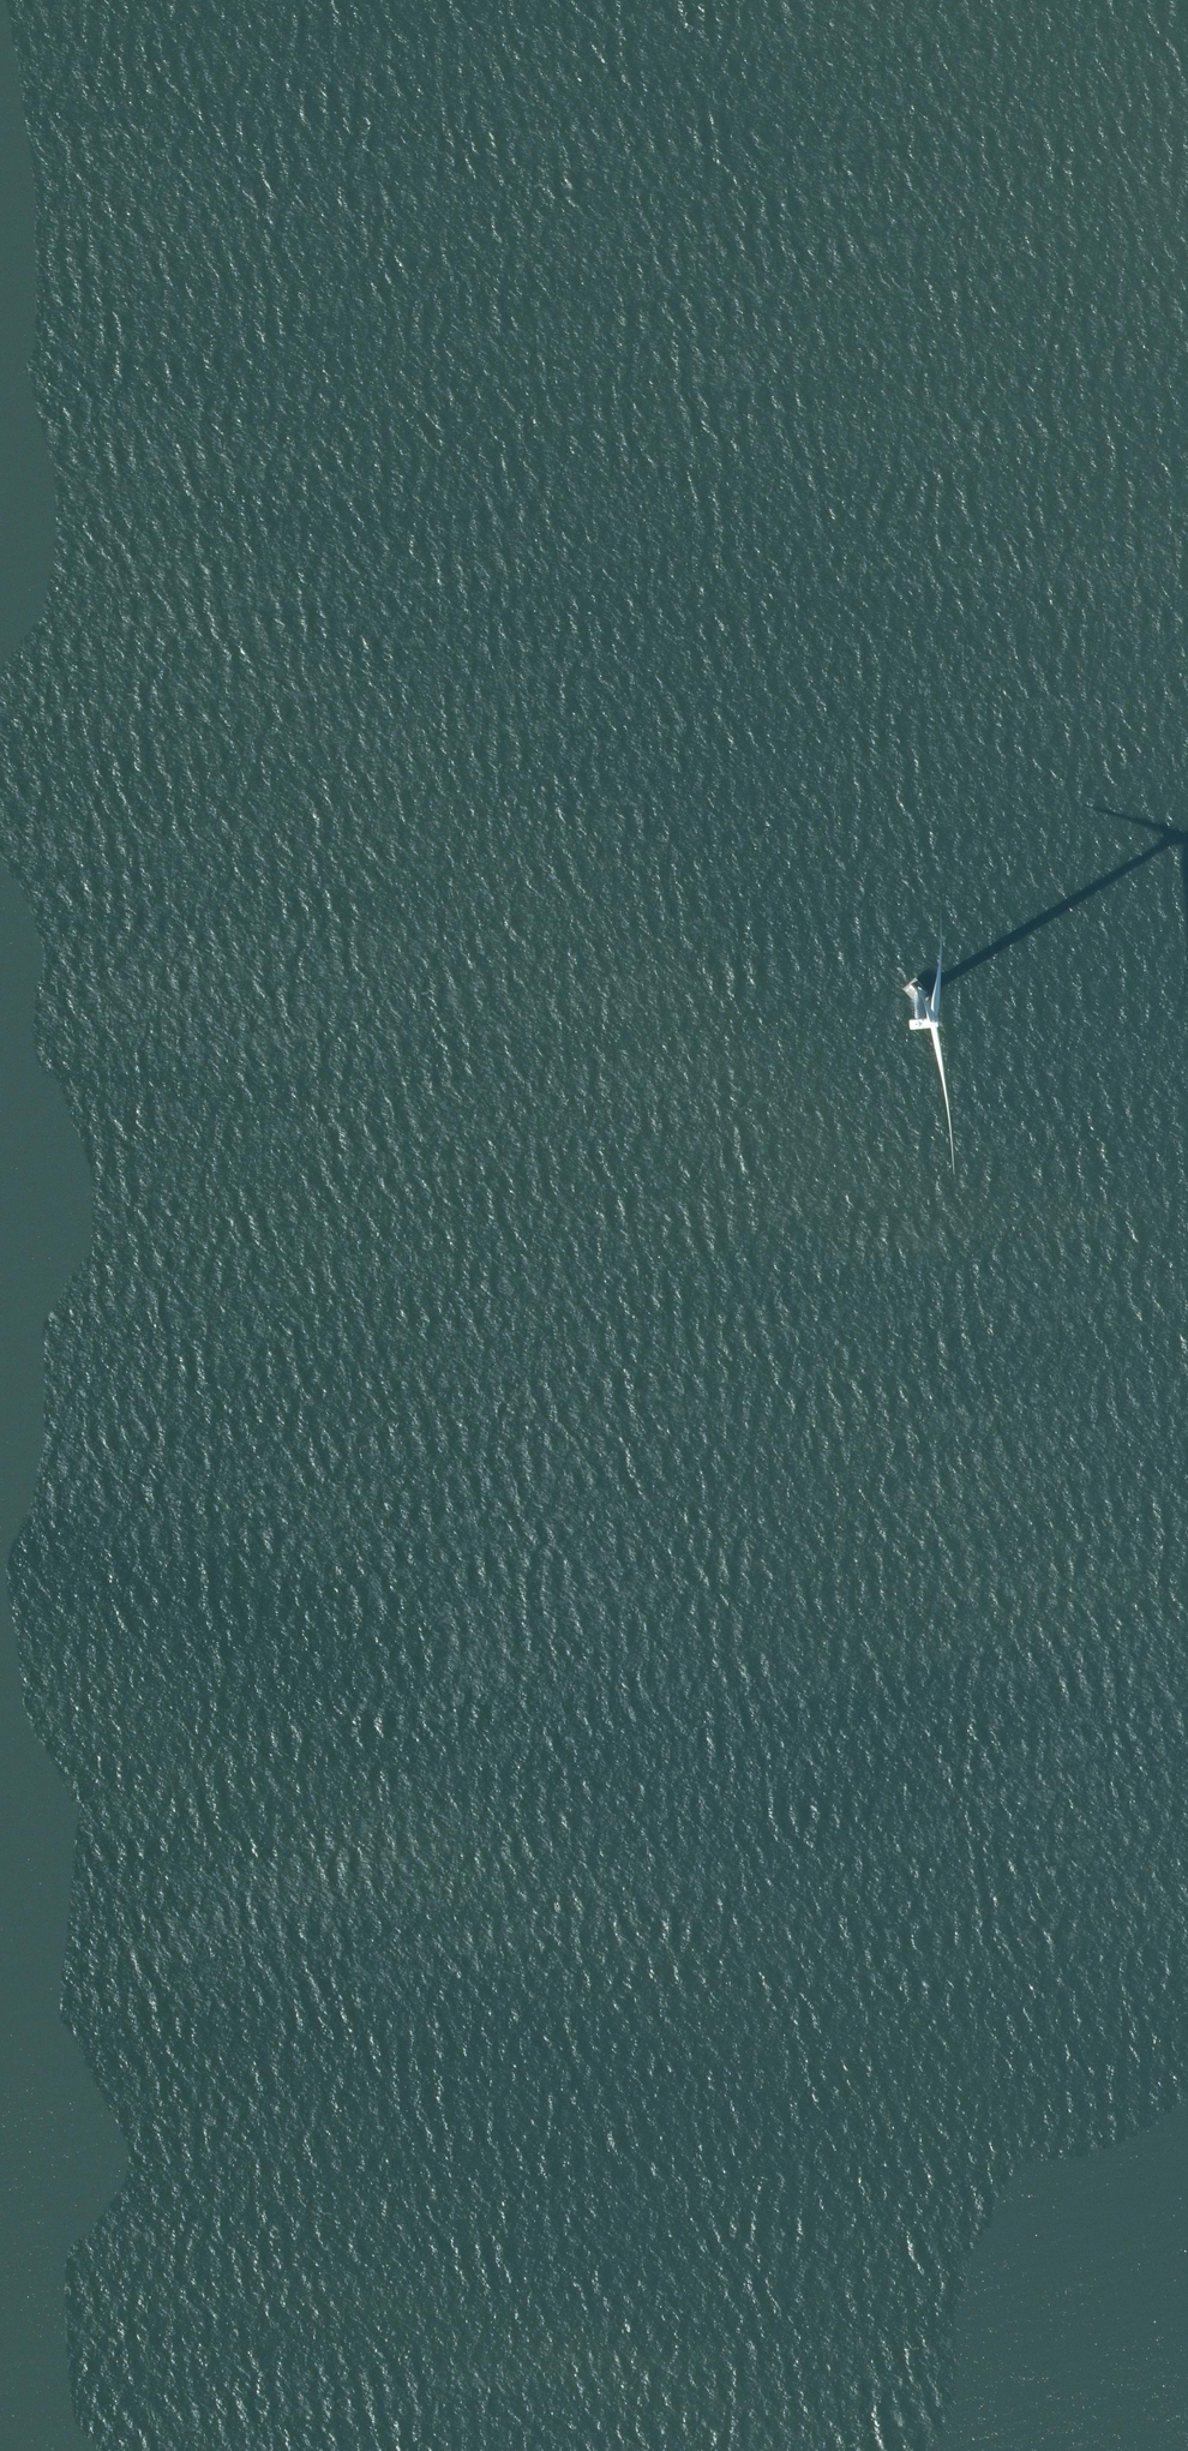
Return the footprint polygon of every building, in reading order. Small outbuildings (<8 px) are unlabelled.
[(914,992),(914,994),(914,996),(915,998),(917,999),(919,999),(921,999),(923,998),(924,996),(925,994),(924,992),(923,990),(921,989),(919,988),(917,989),(915,990),(914,992)]
